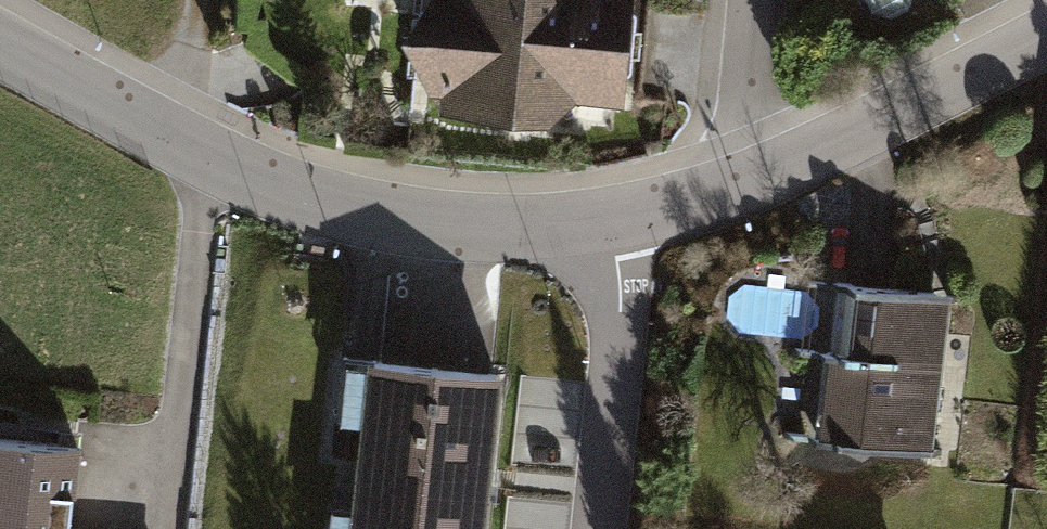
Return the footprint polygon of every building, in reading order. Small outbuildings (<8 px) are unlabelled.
[(447,5),(446,70),(530,129),(597,130),(661,93),(659,0),(453,0),(447,5)] [(940,302),(858,288),(836,417),(918,432),(940,302)] [(353,528),(483,528),(499,370),(369,357),(353,528)] [(79,441),(0,433),(0,528),(69,528),(79,441)]
